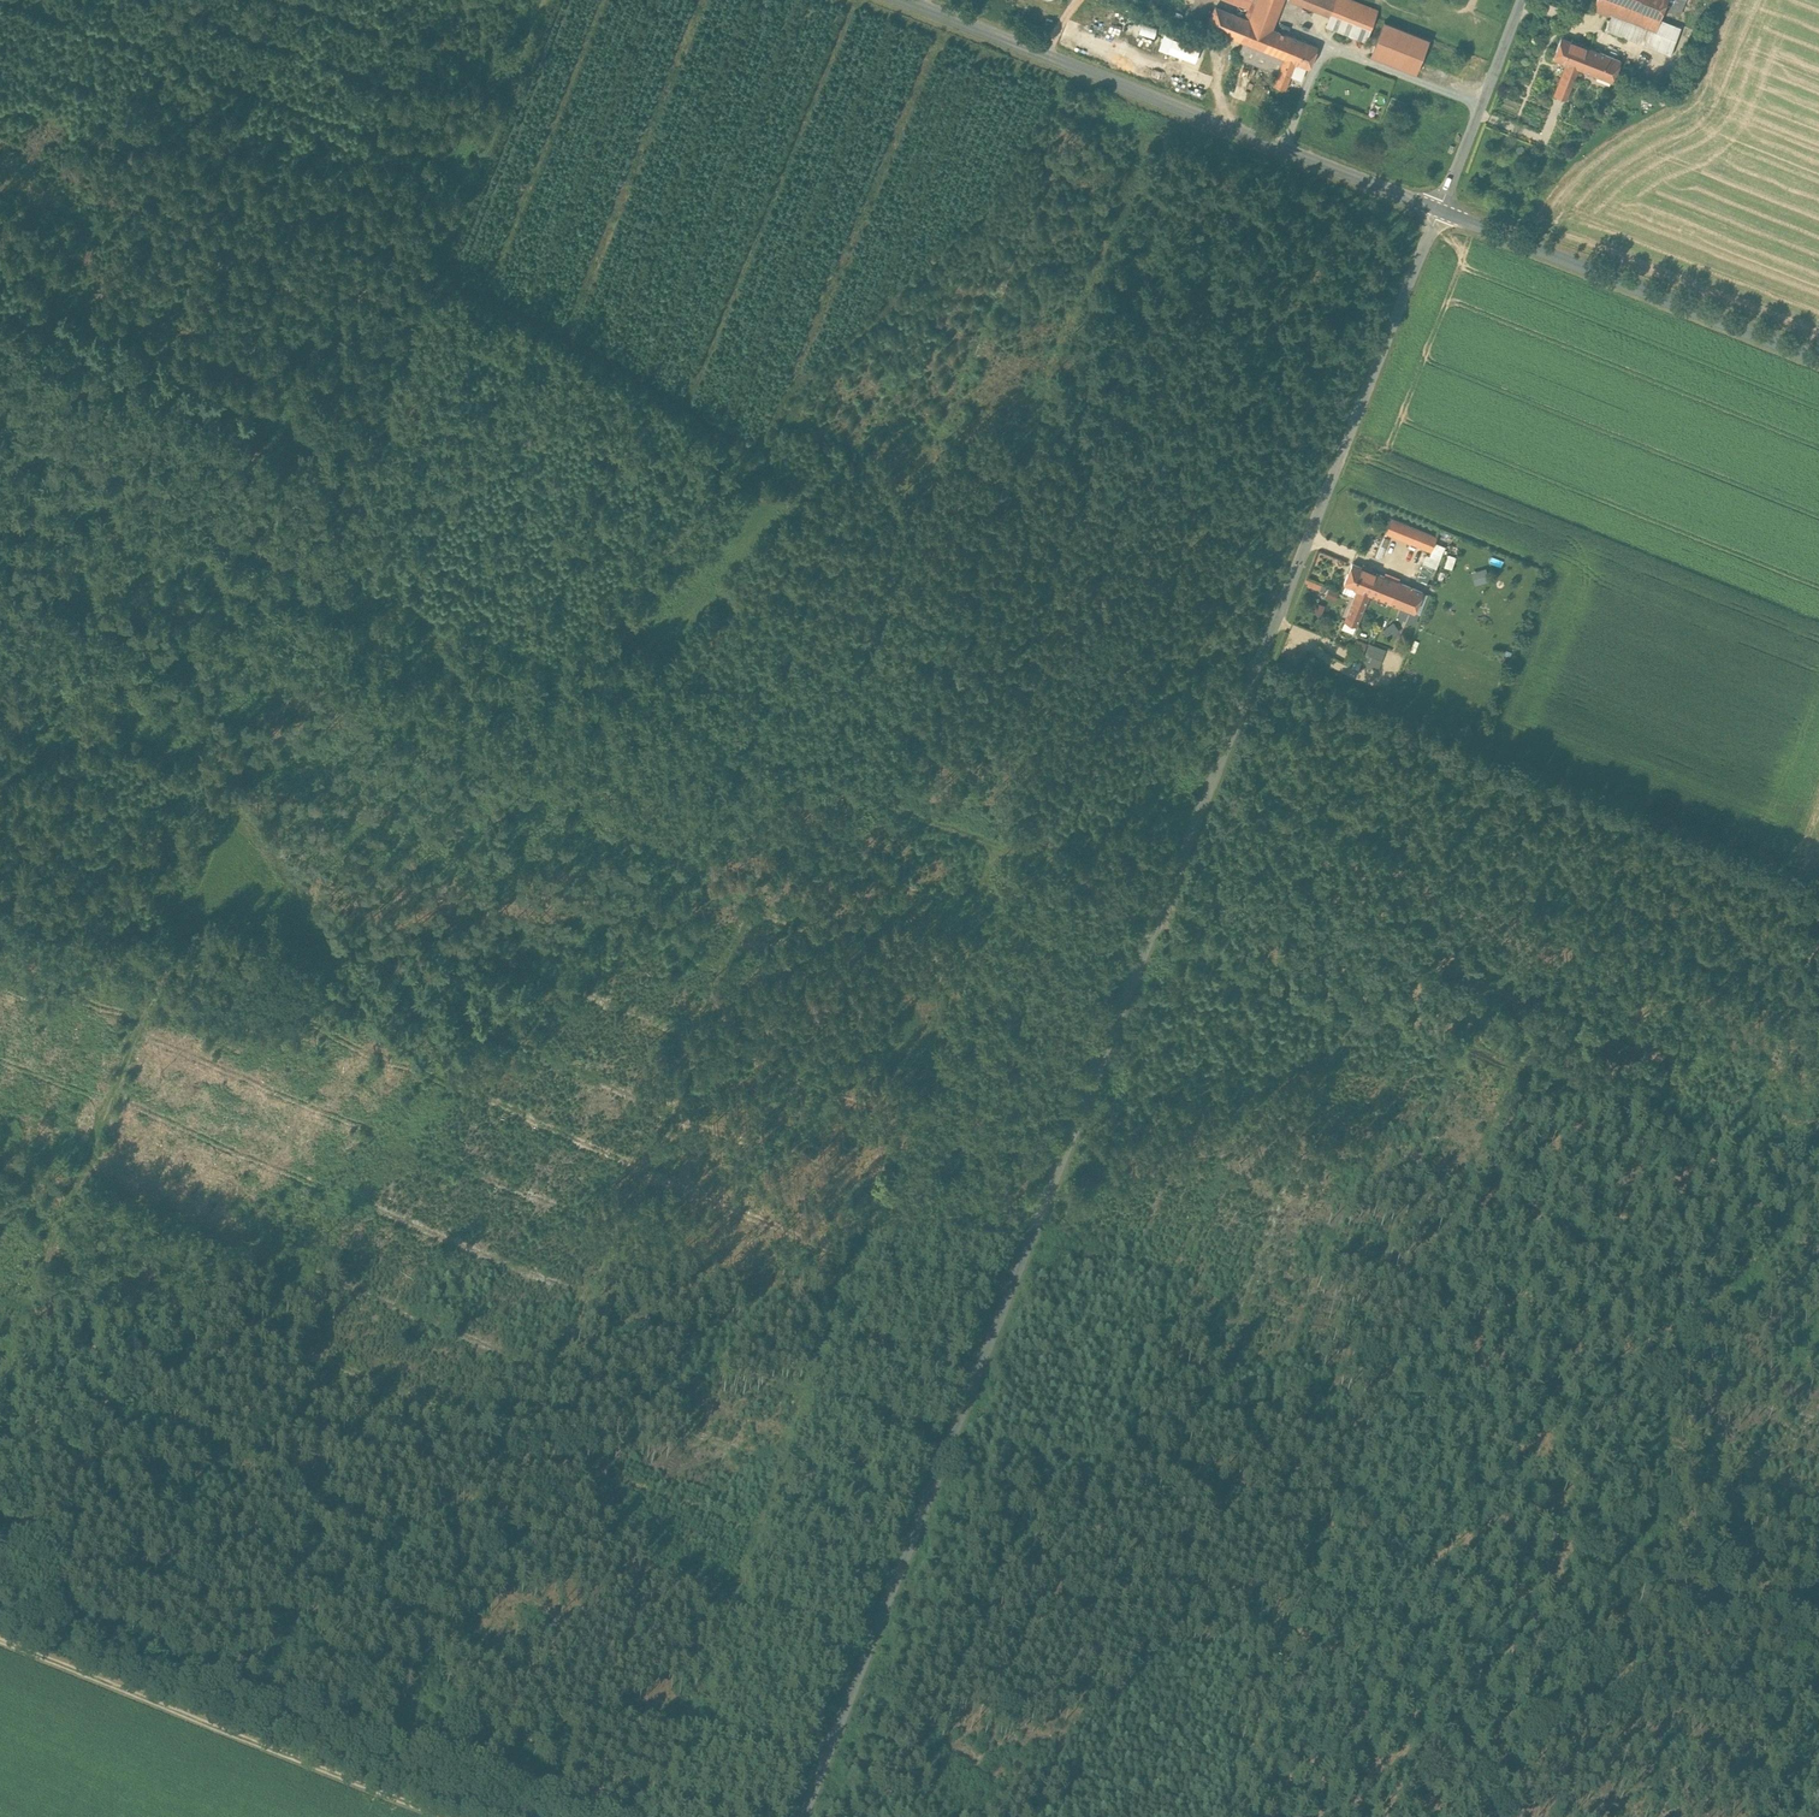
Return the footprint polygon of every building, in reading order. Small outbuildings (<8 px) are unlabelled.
[(1244,18),(1274,29),(1285,0),(1251,0),(1244,18)] [(1329,15),(1335,0),(1291,0),(1329,15)] [(1353,0),(1335,0),(1329,15),(1326,24),(1366,40),(1378,10),(1353,0)] [(1593,8),(1610,15),(1656,32),(1661,19),(1668,0),(1596,0),(1593,8)] [(1244,18),(1215,6),(1207,26),(1243,41),(1266,50),(1274,29),(1244,18)] [(1656,32),(1610,15),(1604,29),(1671,54),(1682,27),(1661,19),(1656,32)] [(1143,21),(1140,31),(1155,36),(1158,26),(1143,21)] [(1433,43),(1387,25),(1373,59),(1419,77),(1433,43)] [(1300,39),(1274,29),(1266,50),(1284,57),(1292,60),(1300,39)] [(1164,33),(1159,48),(1197,60),(1202,45),(1164,33)] [(1579,44),(1560,37),(1552,57),(1566,63),(1571,64),(1579,44)] [(1317,46),(1300,39),(1292,60),(1284,57),(1278,73),(1274,84),(1285,89),(1295,62),(1309,67),(1317,46)] [(1266,50),(1243,41),(1237,57),(1278,73),(1284,57),(1266,50)] [(1620,60),(1579,44),(1571,64),(1578,67),(1612,80),(1620,60)] [(1566,63),(1554,94),(1565,99),(1578,67),(1571,64),(1566,63)] [(1407,524),(1392,518),(1386,532),(1401,538),(1407,524)] [(1429,533),(1407,524),(1401,538),(1424,546),(1429,533)] [(1437,536),(1429,533),(1424,546),(1431,549),(1437,536)] [(1397,581),(1351,563),(1344,583),(1358,588),(1369,593),(1390,601),(1397,581)] [(1487,566),(1471,571),(1475,584),(1490,580),(1487,566)] [(1320,589),(1322,583),(1309,578),(1307,585),(1320,589)] [(1421,591),(1397,581),(1390,601),(1414,610),(1421,591)] [(1329,586),(1325,596),(1336,600),(1340,590),(1329,586)] [(1358,588),(1346,619),(1357,624),(1369,593),(1358,588)] [(1314,611),(1322,614),(1326,603),(1318,601),(1314,611)] [(1395,621),(1383,627),(1386,634),(1398,629),(1395,621)] [(1355,628),(1344,624),(1339,636),(1350,641),(1355,628)] [(1361,662),(1377,669),(1386,648),(1369,641),(1361,662)] [(1169,939),(1167,949),(1189,955),(1192,945),(1169,939)]
